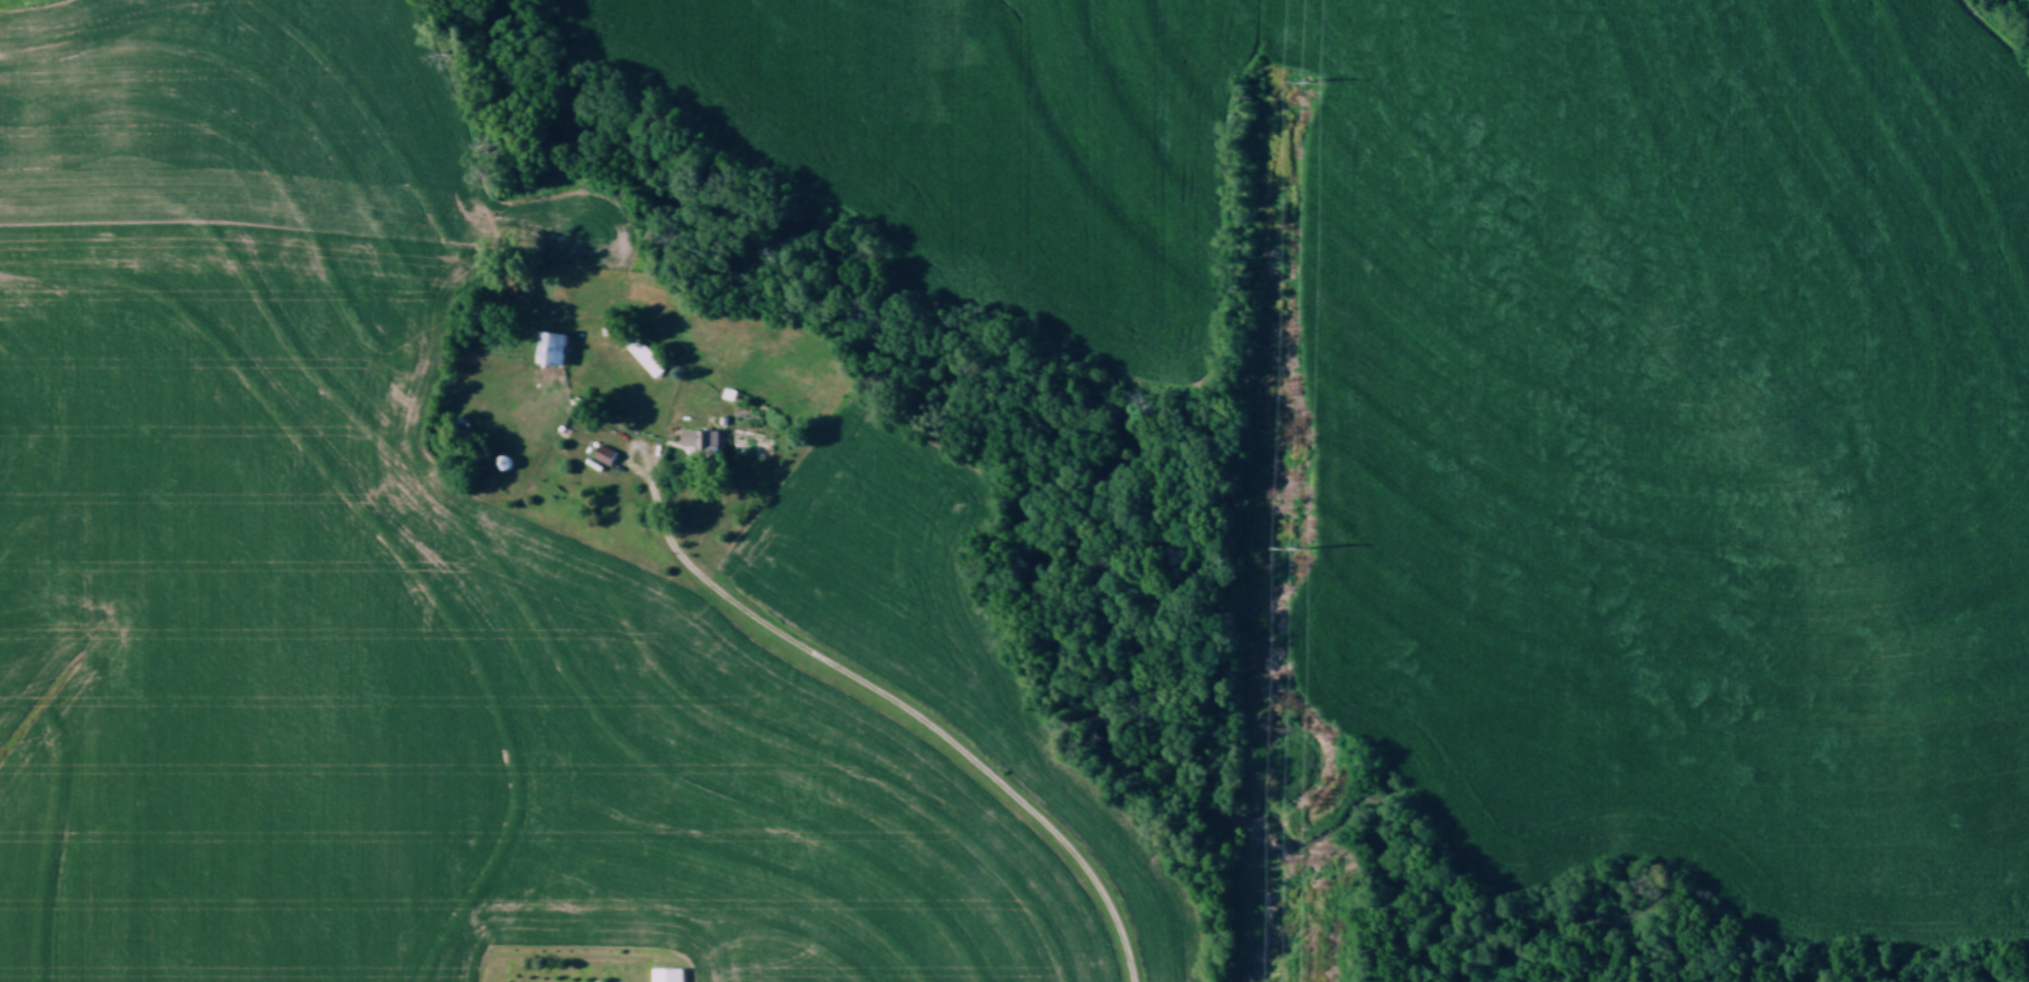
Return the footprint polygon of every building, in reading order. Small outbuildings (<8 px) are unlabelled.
[(565,364),(566,333),(545,332),(545,363),(565,364)] [(657,379),(667,369),(645,345),(635,354),(657,379)] [(684,430),(684,446),(724,446),(724,430),(684,430)] [(690,972),(690,981),(661,981),(661,972),(690,972)]
